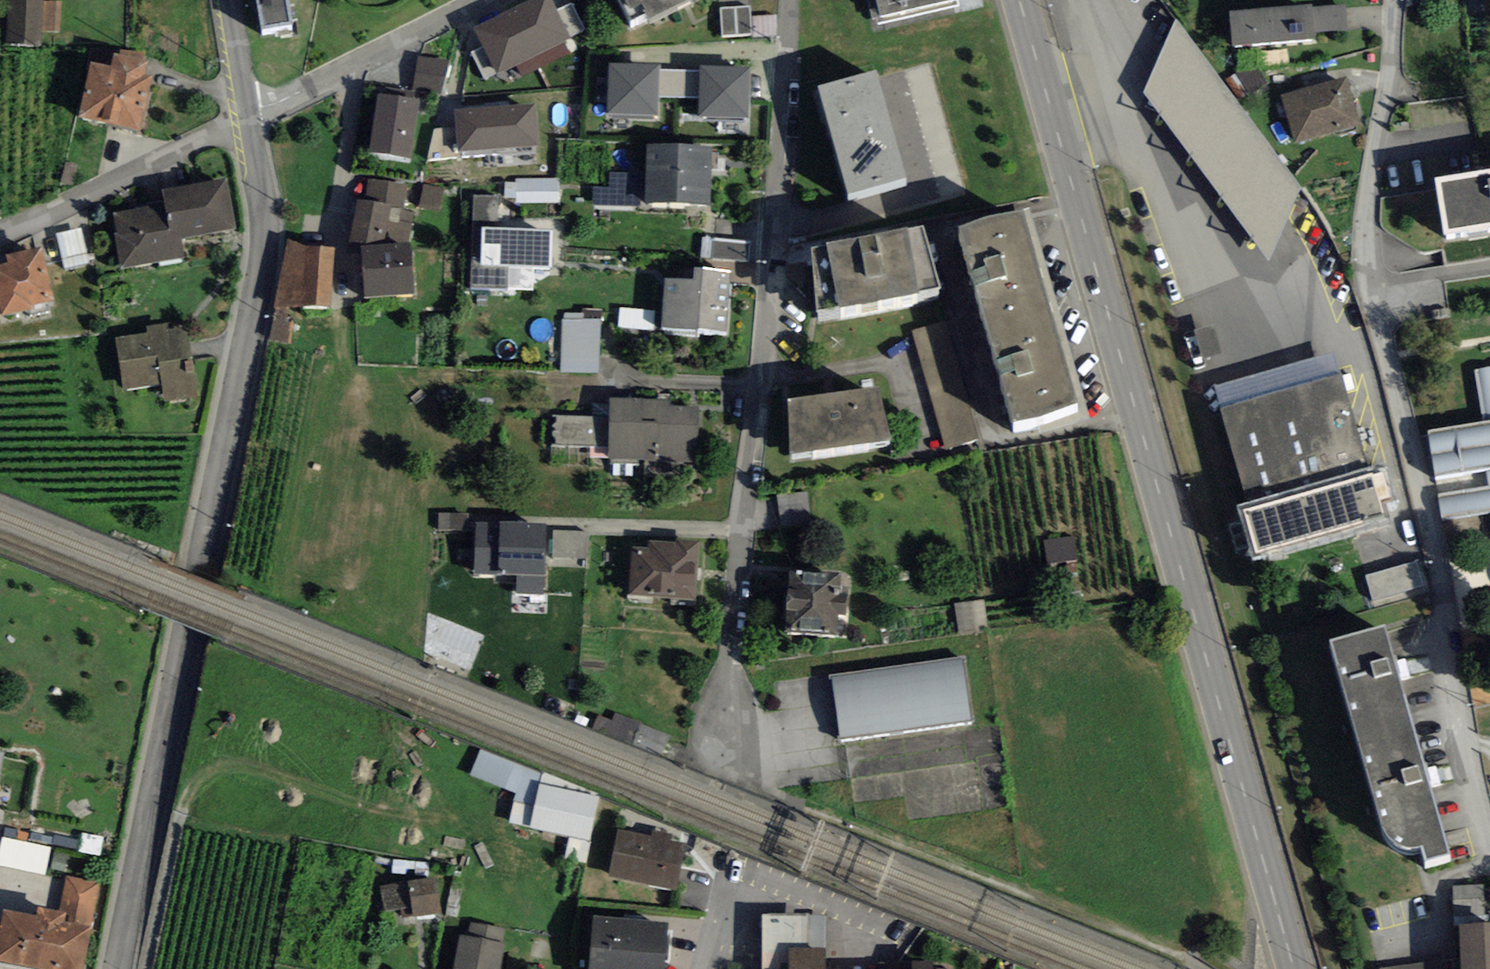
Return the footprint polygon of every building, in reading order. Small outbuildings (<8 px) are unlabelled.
[(43,0),(9,0),(7,44),(41,46),(42,31),(43,1),(43,0)] [(261,28),(291,22),(287,0),(257,0),(261,28)] [(570,37),(556,11),(551,0),(530,0),(511,10),(534,56),(570,37)] [(630,22),(646,15),(649,20),(691,0),(619,0),(630,22)] [(955,0),(876,0),(880,17),(955,0)] [(61,1),(43,1),(42,31),(60,31),(61,1)] [(556,11),(570,37),(585,30),(571,3),(556,11)] [(1312,5),(1229,11),(1231,45),(1315,39),(1314,32),(1312,8),(1312,5)] [(1345,5),(1312,8),(1314,32),(1347,29),(1345,5)] [(749,7),(720,8),(722,37),(751,35),(749,7)] [(534,56),(511,10),(474,28),(484,47),(498,75),(534,56)] [(775,15),(752,16),(753,37),(776,36),(775,15)] [(1302,189),(1176,18),(1143,93),(1268,261),(1291,214),(1302,189)] [(485,81),(498,75),(484,47),(471,54),(485,81)] [(146,52),(120,50),(119,54),(143,59),(146,52)] [(79,117),(141,131),(153,76),(145,74),(148,61),(143,59),(119,54),(114,53),(111,66),(91,62),(79,117)] [(447,60),(419,55),(412,87),(441,92),(447,60)] [(661,66),(609,64),(607,115),(660,117),(660,96),(661,69),(661,66)] [(753,67),(700,65),(700,70),(699,96),(699,116),(751,118),(753,67)] [(700,70),(661,69),(660,96),(699,96),(700,70)] [(906,178),(877,70),(819,85),(848,193),(906,178)] [(1346,78),(1281,95),(1294,144),(1360,126),(1346,78)] [(411,158),(420,98),(378,92),(369,152),(411,158)] [(458,152),(540,145),(536,101),(454,108),(458,152)] [(710,205),(711,146),(646,145),(646,205),(710,205)] [(1433,177),(1442,233),(1489,226),(1489,168),(1433,177)] [(641,173),(611,172),(610,185),(594,185),(594,204),(641,205),(641,173)] [(236,228),(226,177),(163,189),(165,205),(169,230),(181,228),(182,238),(236,228)] [(560,177),(516,178),(516,182),(504,183),(504,197),(516,197),(516,203),(560,202),(560,177)] [(408,186),(369,178),(365,200),(404,207),(408,186)] [(444,189),(425,184),(419,207),(438,212),(444,189)] [(551,229),(497,227),(498,195),(475,194),(471,289),(507,290),(508,266),(550,268),(551,229)] [(365,200),(357,199),(349,243),(360,245),(407,243),(415,210),(404,207),(365,200)] [(112,212),(120,269),(185,257),(182,238),(181,228),(169,230),(165,205),(112,212)] [(1078,403),(1023,209),(956,227),(1011,422),(1078,403)] [(839,308),(919,294),(918,291),(940,287),(923,226),(907,229),(906,227),(827,242),(827,245),(812,247),(817,310),(839,306),(839,308)] [(81,228),(55,234),(63,269),(89,263),(81,228)] [(307,246),(288,239),(274,308),(289,307),(301,306),(330,305),(335,247),(307,246)] [(712,260),(750,261),(751,241),(713,239),(712,260)] [(407,243),(360,245),(363,297),(414,294),(411,243),(407,243)] [(34,305),(54,300),(41,246),(7,255),(9,263),(0,265),(0,306),(2,316),(35,308),(34,305)] [(728,333),(731,271),(695,269),(694,280),(665,278),(662,330),(728,333)] [(289,307),(274,308),(268,340),(290,343),(295,321),(286,320),(289,307)] [(657,331),(657,311),(623,310),(622,330),(657,331)] [(599,374),(600,318),(562,317),(560,373),(599,374)] [(157,385),(162,384),(165,403),(197,398),(185,321),(152,326),(147,327),(148,332),(115,337),(124,390),(157,385)] [(946,322),(913,331),(947,448),(981,438),(946,322)] [(1214,388),(1220,409),(1339,375),(1332,353),(1214,388)] [(1483,422),(1489,421),(1489,367),(1475,369),(1483,422)] [(1339,375),(1220,409),(1247,501),(1237,504),(1253,558),(1391,519),(1390,516),(1387,505),(1396,503),(1385,467),(1376,470),(1375,465),(1369,467),(1342,374),(1339,375)] [(877,387),(787,399),(790,455),(889,439),(877,387)] [(609,446),(609,459),(659,460),(659,462),(698,463),(699,406),(670,406),(670,399),(660,399),(610,398),(609,417),(609,446)] [(609,446),(609,417),(552,416),(552,445),(609,446)] [(1483,422),(1425,431),(1438,494),(1442,519),(1489,511),(1489,421),(1483,422)] [(809,490),(777,494),(781,528),(813,524),(809,490)] [(469,514),(438,512),(437,529),(468,531),(469,514)] [(544,593),(546,523),(475,522),(474,574),(516,575),(516,592),(544,593)] [(590,533),(553,530),(550,565),(587,567),(590,533)] [(1046,540),(1048,562),(1077,558),(1074,536),(1046,540)] [(632,547),(629,597),(696,600),(699,542),(650,540),(649,547),(632,547)] [(1380,605),(1432,589),(1424,561),(1371,577),(1380,605)] [(847,637),(850,575),(789,572),(786,634),(847,637)] [(987,633),(983,599),(954,602),(958,636),(987,633)] [(1385,626),(1330,639),(1357,737),(1412,721),(1385,626)] [(833,677),(842,738),(968,720),(960,659),(833,677)] [(612,722),(597,716),(594,725),(663,753),(670,735),(615,713),(612,722)] [(1425,862),(1449,855),(1412,721),(1357,737),(1383,827),(1386,834),(1388,837),(1393,843),(1400,847),(1407,849),(1417,848),(1422,847),(1425,862)] [(470,775),(515,792),(536,797),(539,784),(543,774),(480,748),(470,775)] [(600,797),(539,784),(536,797),(530,828),(570,836),(590,840),(600,797)] [(508,823),(530,828),(536,797),(515,792),(508,823)] [(618,830),(608,877),(676,891),(686,845),(618,830)] [(585,863),(590,840),(570,836),(566,859),(585,863)] [(46,875),(52,847),(3,837),(0,851),(0,866),(46,875)] [(436,875),(379,884),(384,911),(400,908),(402,918),(442,912),(436,875)] [(99,883),(65,876),(58,911),(66,912),(65,921),(90,926),(99,883)] [(1463,916),(1486,915),(1484,888),(1461,889),(1463,916)] [(51,968),(82,968),(90,926),(65,921),(66,912),(58,911),(39,907),(37,916),(2,910),(0,922),(0,960),(51,968)] [(825,913),(761,913),(761,968),(825,968),(825,913)] [(589,968),(663,968),(667,925),(593,919),(589,968)] [(1458,924),(1461,968),(1489,968),(1489,922),(1458,924)] [(505,944),(502,944),(504,930),(472,924),(469,936),(460,935),(453,968),(501,968),(505,944)] [(1380,968),(1438,968),(1437,961),(1380,968)]
